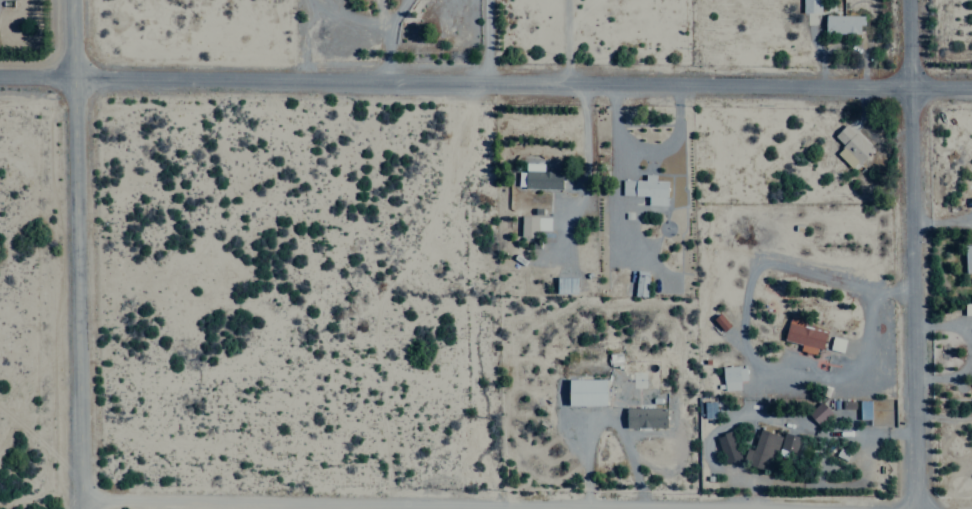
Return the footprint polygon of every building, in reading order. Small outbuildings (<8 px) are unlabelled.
[(801,12),(819,13),(819,0),(801,0),(801,12)] [(861,33),(861,15),(824,15),(824,33),(861,33)] [(872,149),(845,123),(833,136),(843,146),(836,153),(853,169),(872,149)] [(561,171),(542,170),(542,163),(524,163),(524,172),(518,171),(517,187),(561,188),(561,171)] [(621,195),(647,196),(647,205),(665,205),(666,181),(654,180),(654,174),(644,174),(643,180),(621,179),(621,195)] [(536,216),(519,216),(520,237),(536,237),(536,216)] [(549,230),(549,217),(536,217),(536,230),(549,230)] [(964,272),(971,272),(971,244),(963,245),(964,272)] [(647,271),(635,271),(634,296),(646,296),(647,271)] [(963,303),(963,314),(971,314),(971,303),(963,303)] [(721,330),(727,325),(719,314),(712,319),(721,330)] [(802,326),(804,318),(789,315),(783,340),(800,344),(798,352),(818,356),(824,331),(802,326)] [(842,352),(844,339),(831,337),(829,350),(842,352)] [(721,367),(722,390),(738,389),(738,381),(745,380),(744,366),(721,367)] [(606,405),(605,378),(567,380),(568,406),(606,405)] [(859,419),(870,419),(869,400),(858,400),(859,419)] [(715,418),(714,401),(702,402),(703,418),(715,418)] [(817,425),(830,411),(819,401),(806,414),(817,425)] [(665,427),(665,407),(624,408),(625,428),(665,427)] [(779,436),(756,428),(744,463),(768,471),(779,436)] [(738,459),(731,431),(715,435),(723,463),(738,459)] [(778,448),(794,453),(798,436),(782,432),(778,448)]
